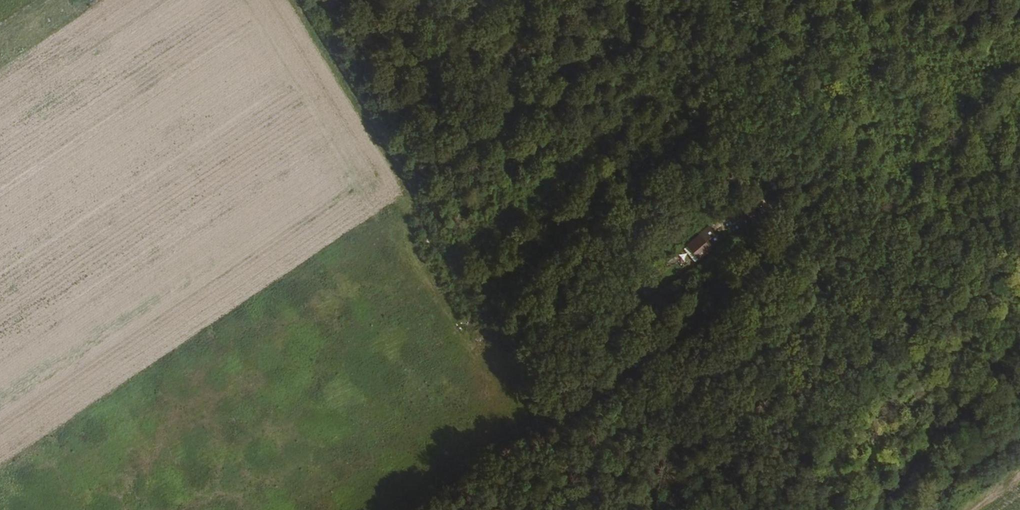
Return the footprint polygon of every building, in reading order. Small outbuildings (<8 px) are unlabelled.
[(720,238),(707,225),(682,248),(695,262),(720,238)]
